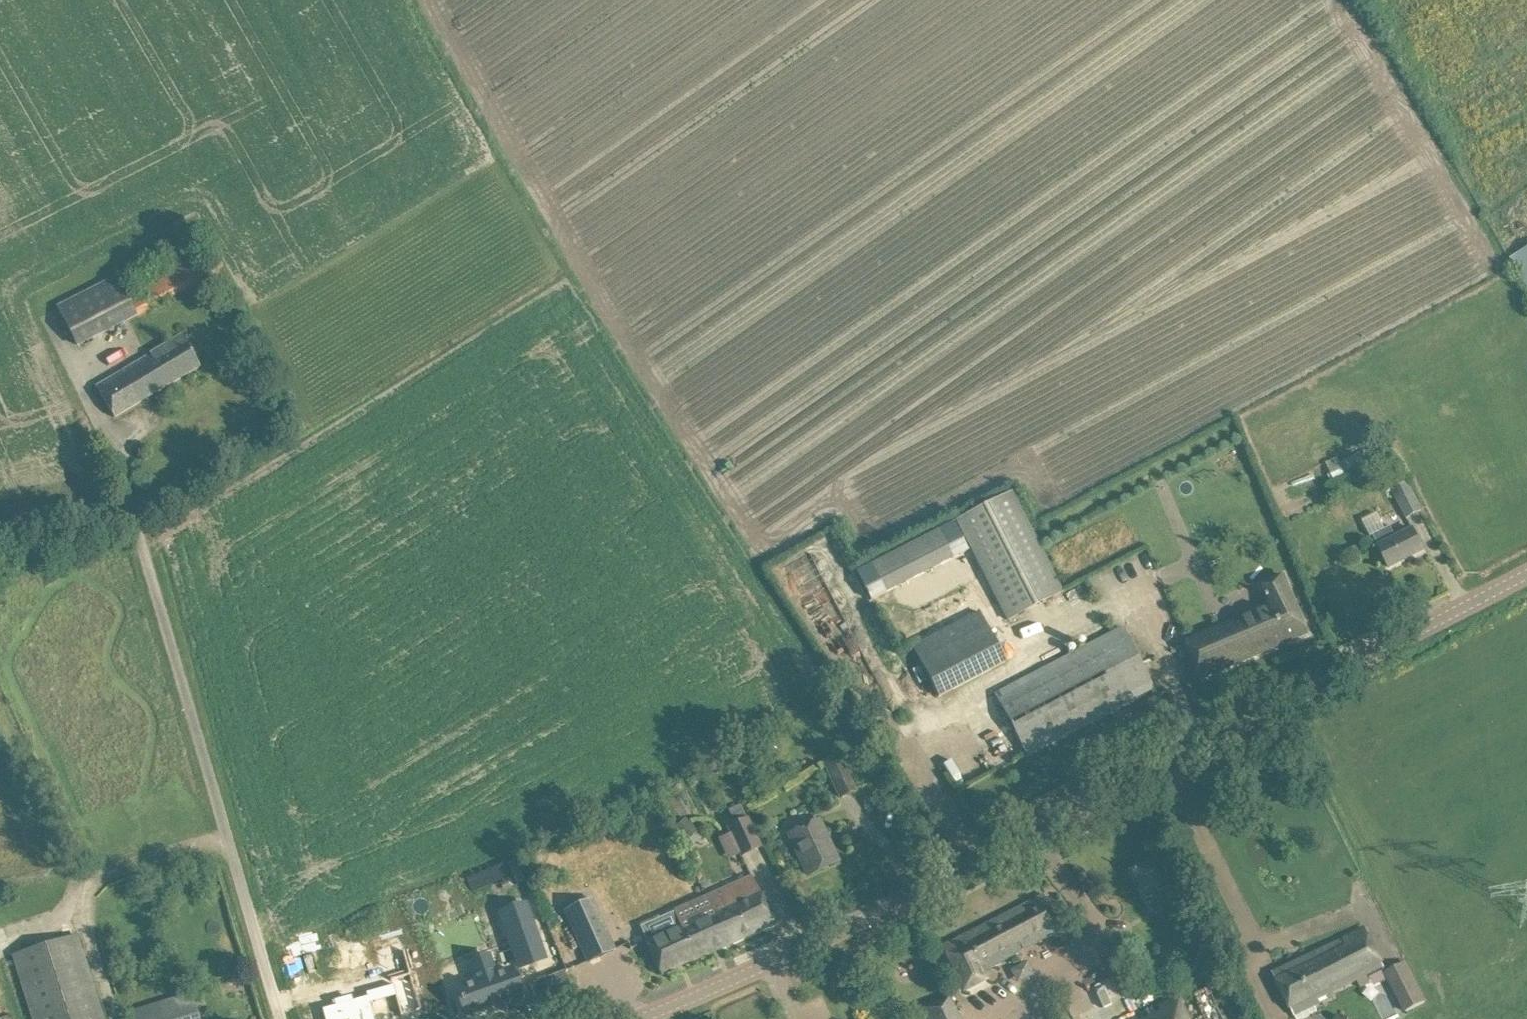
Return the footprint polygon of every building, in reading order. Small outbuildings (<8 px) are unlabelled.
[(1526,288),(1526,244),(1511,251),(1526,288)] [(118,277),(76,298),(58,307),(77,345),(137,315),(203,282),(190,256),(132,285),(135,291),(127,295),(118,277)] [(200,366),(182,335),(150,354),(113,376),(96,386),(114,417),(200,366)] [(1329,461),(1335,477),(1361,467),(1355,452),(1329,461)] [(1393,491),(1407,517),(1421,510),(1406,479),(1395,458),(1381,466),(1393,491)] [(1007,621),(1064,592),(1012,491),(955,520),(1007,621)] [(1389,567),(1424,550),(1413,528),(1398,537),(1391,524),(1383,528),(1376,514),(1362,522),(1370,538),(1374,536),(1380,549),(1389,567)] [(855,571),(871,601),(954,559),(969,551),(953,521),(855,571)] [(1187,642),(1202,678),(1308,633),(1284,576),(1262,585),(1271,606),(1187,642)] [(979,611),(912,646),(939,697),(1005,662),(979,611)] [(1027,754),(1153,688),(1121,626),(994,692),(1027,754)] [(838,753),(823,760),(840,797),(856,790),(838,753)] [(733,824),(728,826),(742,855),(760,847),(740,804),(727,811),(733,824)] [(808,874),(837,861),(818,820),(790,833),(800,856),(808,874)] [(774,923),(766,905),(753,876),(706,897),(728,944),(774,923)] [(1059,925),(1043,895),(944,946),(964,991),(989,980),(985,971),(1058,931),(1056,927),(1059,925)] [(728,944),(706,897),(675,911),(681,924),(645,938),(661,974),(728,944)] [(572,921),(584,952),(588,962),(614,951),(596,910),(593,911),(589,901),(567,910),(572,921)] [(526,905),(500,914),(518,968),(545,959),(526,905)] [(1384,969),(1373,946),(1364,928),(1272,973),(1294,1017),(1333,997),(1332,994),(1384,969)] [(13,954),(33,1018),(103,1018),(77,935),(13,954)] [(475,981),(457,988),(466,1014),(506,1000),(507,1003),(521,998),(510,969),(495,975),(489,957),(469,964),(475,981)] [(1405,1013),(1427,1001),(1406,961),(1384,973),(1405,1013)] [(1063,1000),(1075,1018),(1117,1018),(1142,1003),(1117,965),(1063,1000)] [(530,984),(544,1018),(562,1018),(581,1012),(564,971),(530,984)] [(321,1008),(324,1018),(374,1018),(370,1003),(395,996),(401,1016),(421,1011),(410,974),(391,979),(392,984),(366,991),(368,995),(353,1000),(351,994),(333,999),(335,1005),(321,1008)] [(1197,994),(1206,1018),(1228,1018),(1216,987),(1197,994)] [(127,1014),(129,1018),(198,1018),(189,993),(127,1014)] [(922,1009),(926,1018),(960,1018),(950,996),(922,1009)] [(1179,997),(1158,1007),(1161,1012),(1147,1018),(1189,1018),(1179,997)]
